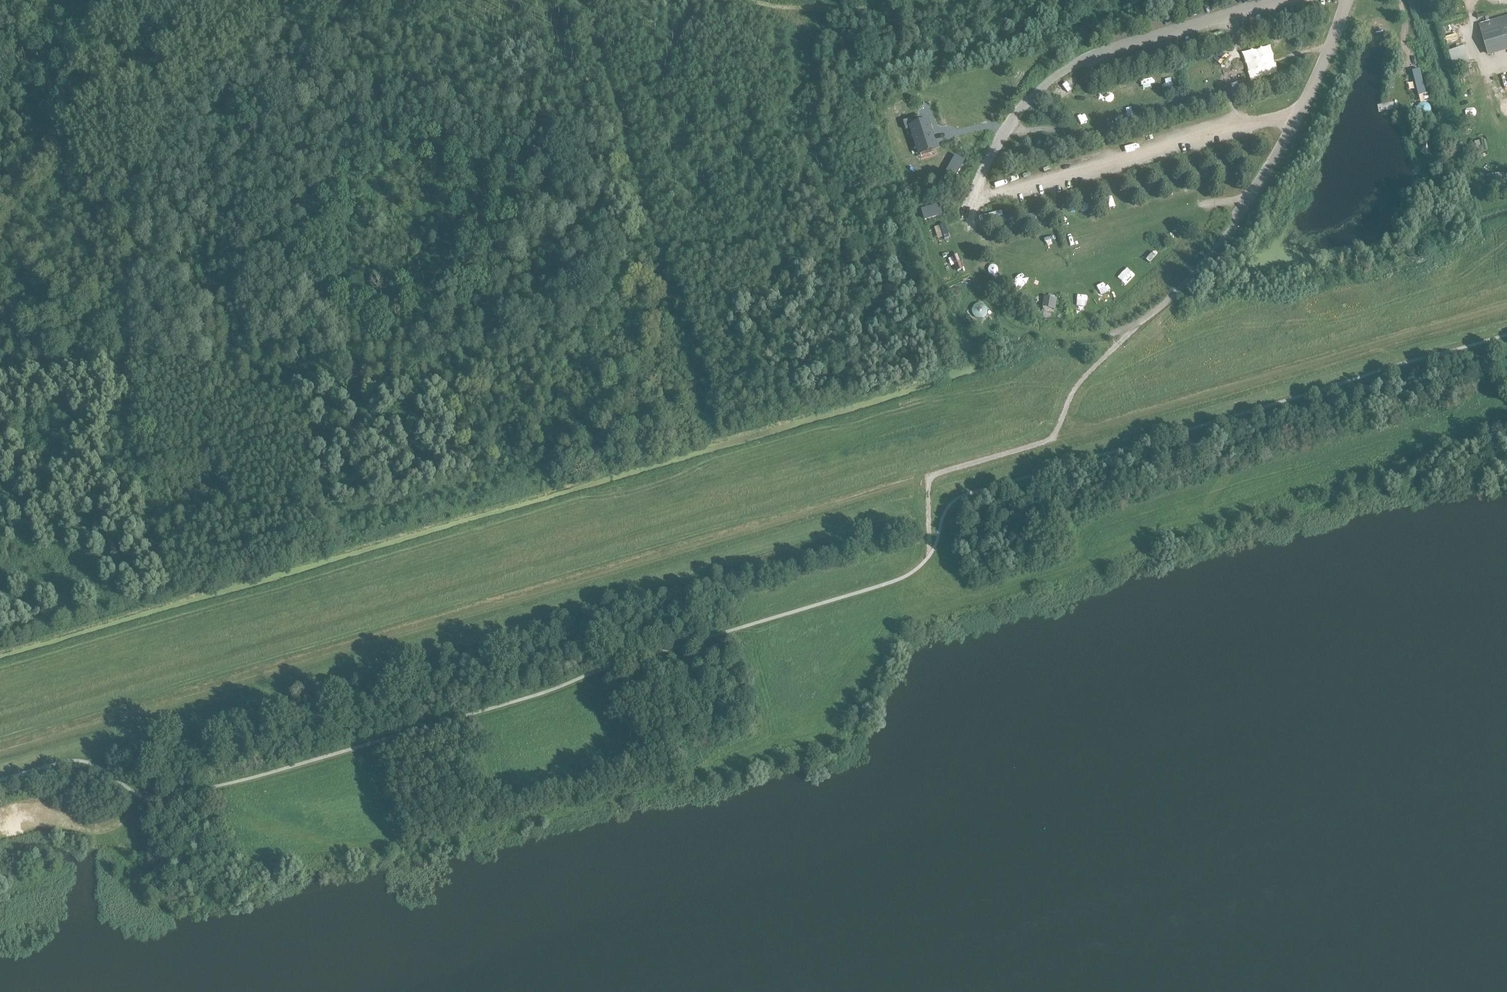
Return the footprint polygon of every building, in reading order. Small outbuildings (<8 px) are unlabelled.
[(1480,25),(1488,54),(1506,49),(1506,17),(1480,25)] [(1455,50),(1457,66),(1469,65),(1467,48),(1455,50)] [(1418,96),(1422,95),(1424,103),(1430,101),(1428,94),(1426,94),(1420,70),(1412,72),(1418,96)] [(1072,88),(1069,84),(1058,92),(1061,96),(1072,88)] [(1418,107),(1417,108),(1417,109),(1417,110),(1417,111),(1417,112),(1417,113),(1418,113),(1418,114),(1419,115),(1420,116),(1421,116),(1421,117),(1422,117),(1423,117),(1424,117),(1425,117),(1426,117),(1427,116),(1428,116),(1428,115),(1429,115),(1429,114),(1430,113),(1430,112),(1430,111),(1431,110),(1430,109),(1430,108),(1430,107),(1429,106),(1429,105),(1428,105),(1428,104),(1427,104),(1426,104),(1426,103),(1425,103),(1424,103),(1423,103),(1422,103),(1421,104),(1420,104),(1419,105),(1418,106),(1418,107)] [(919,153),(935,148),(928,123),(924,124),(921,116),(904,121),(906,129),(907,129),(911,128),(914,138),(910,139),(909,139),(912,147),(917,145),(919,153)] [(956,157),(952,163),(959,167),(963,161),(956,157)] [(1491,177),(1493,187),(1504,184),(1502,175),(1491,177)] [(1429,187),(1429,188),(1430,189),(1431,189),(1431,190),(1432,190),(1433,190),(1434,191),(1435,191),(1436,191),(1436,190),(1437,190),(1438,190),(1439,190),(1439,189),(1440,189),(1440,188),(1441,187),(1441,186),(1442,186),(1442,185),(1442,184),(1442,183),(1442,182),(1442,181),(1441,180),(1441,179),(1440,179),(1440,178),(1439,178),(1439,177),(1438,177),(1437,177),(1437,176),(1436,176),(1435,176),(1434,176),(1433,176),(1433,177),(1432,177),(1431,177),(1431,178),(1430,178),(1429,179),(1429,180),(1428,180),(1428,181),(1428,182),(1428,183),(1428,184),(1428,185),(1428,186),(1428,187),(1429,187)] [(1031,247),(1038,246),(1037,236),(1029,238),(1031,247)] [(955,250),(950,252),(955,266),(960,264),(955,250)]
